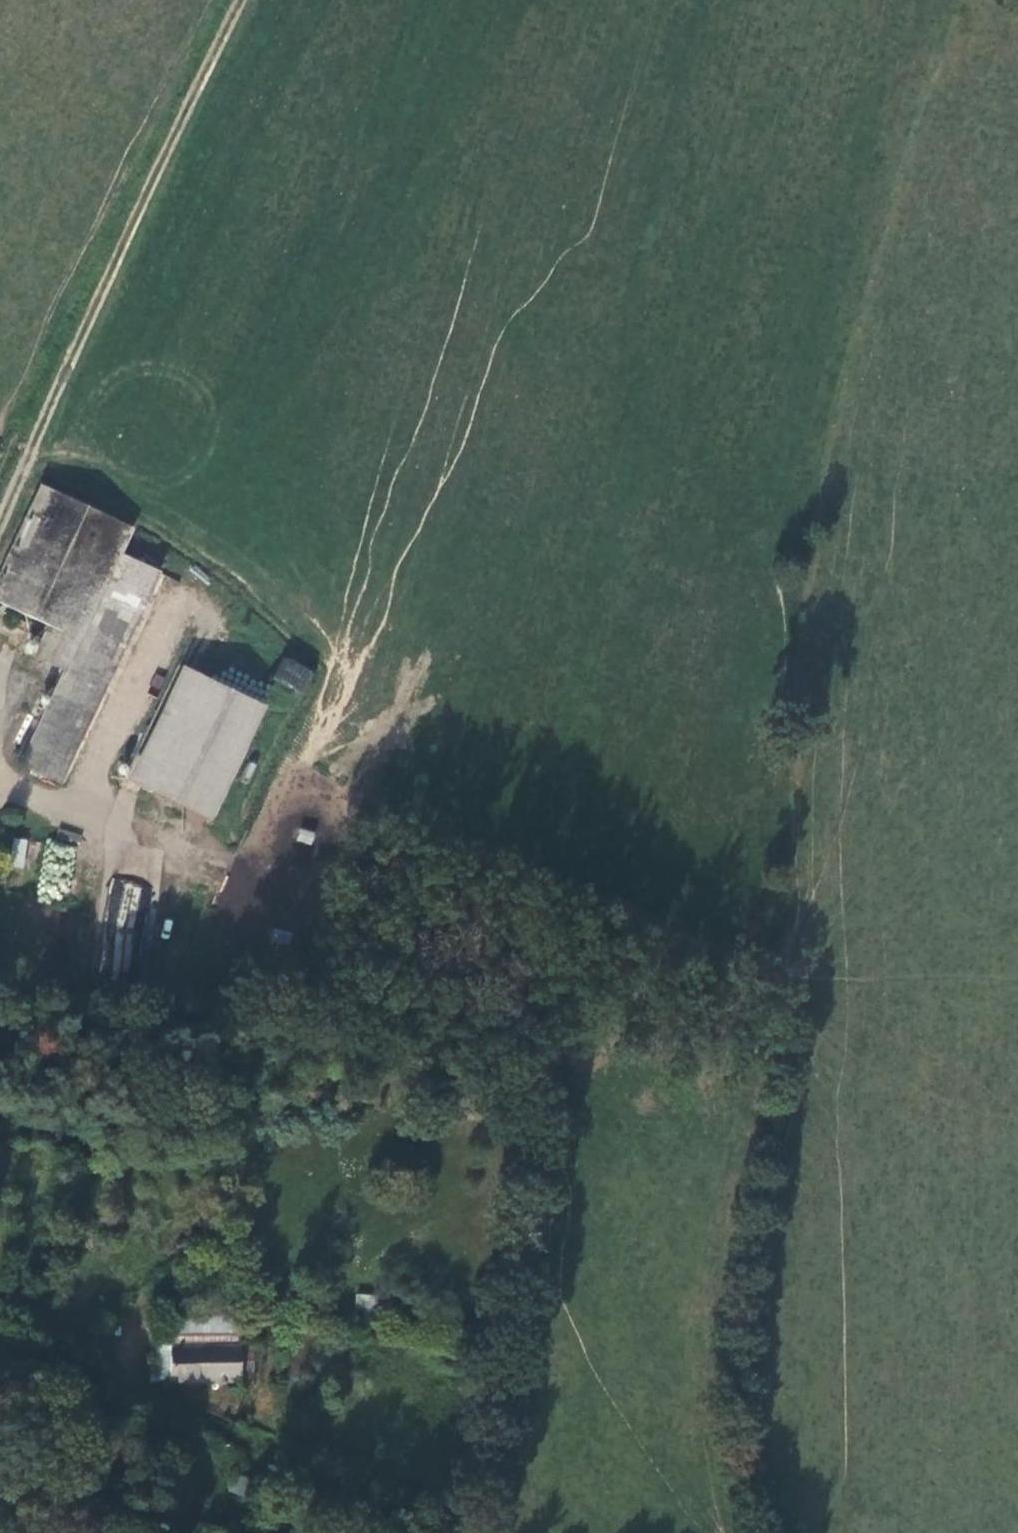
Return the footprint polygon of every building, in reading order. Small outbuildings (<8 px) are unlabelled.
[(18,767),(59,786),(156,576),(118,561),(131,533),(35,492),(0,566),(0,600),(52,620),(36,654),(68,668),(18,767)] [(285,655),(273,676),(302,694),(314,672),(285,655)] [(185,669),(129,786),(200,817),(254,703),(185,669)] [(23,869),(27,839),(13,837),(10,867),(23,869)] [(133,929),(142,884),(112,878),(103,923),(133,929)] [(100,938),(98,967),(145,970),(147,942),(100,938)] [(355,1309),(375,1310),(375,1294),(355,1294),(355,1309)] [(148,1372),(246,1372),(247,1353),(237,1351),(236,1337),(184,1336),(151,1335),(150,1352),(148,1352),(148,1372)] [(224,1481),(248,1492),(254,1480),(230,1468),(224,1481)]
